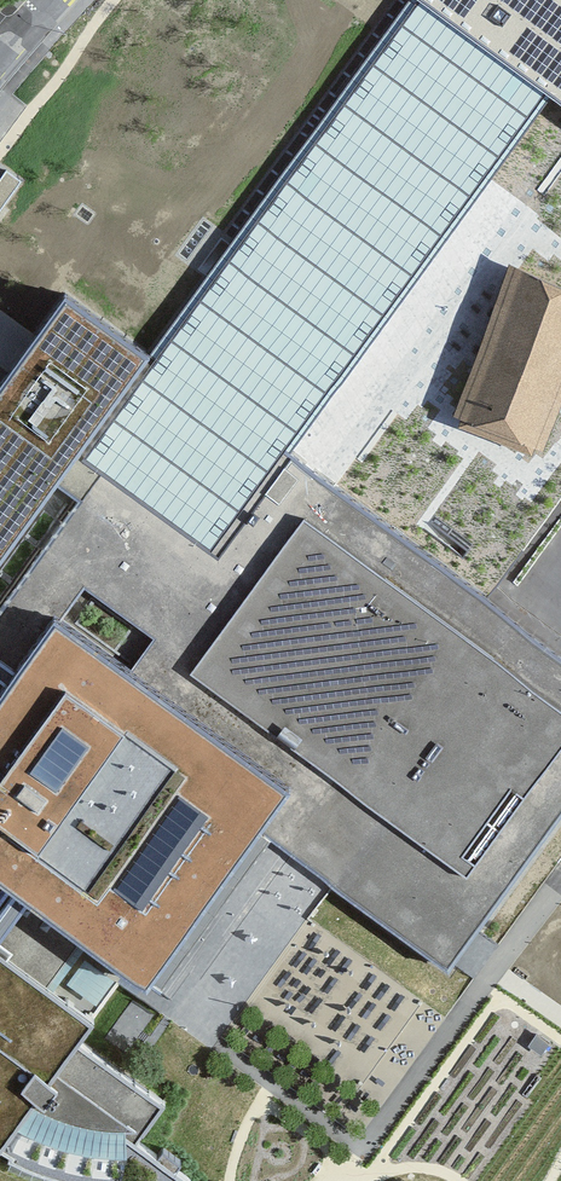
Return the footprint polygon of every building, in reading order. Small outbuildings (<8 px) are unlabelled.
[(215,545),(292,441),(309,418),(550,87),(433,0),(421,0),(187,328),(163,361),(92,455),(215,545)] [(550,87),(560,95),(560,0),(433,0),(550,87)] [(560,382),(560,281),(517,266),(461,428),(535,455),(560,382)] [(0,388),(0,580),(92,455),(163,361),(70,292),(0,388)] [(92,455),(0,580),(0,864),(140,965),(158,978),(265,833),(459,977),(560,840),(560,639),(292,441),(215,545),(92,455)] [(103,1016),(140,965),(0,864),(0,942),(103,1016)] [(7,1165),(109,1018),(103,1016),(0,942),(0,1161),(7,1165)] [(344,950),(332,971),(298,952),(265,1010),(345,1056),(373,1008),(379,1011),(397,981),(344,950)]
